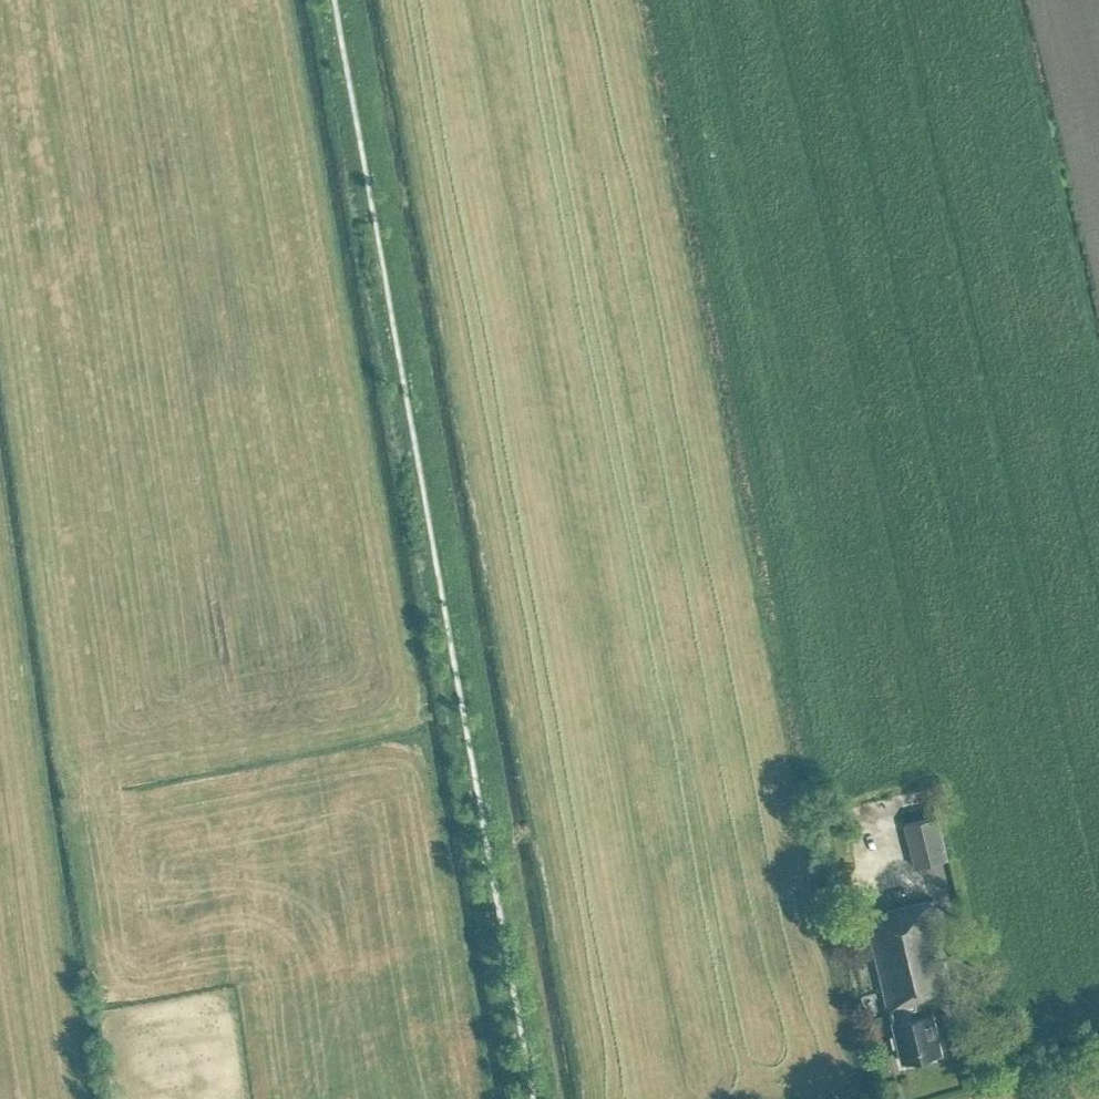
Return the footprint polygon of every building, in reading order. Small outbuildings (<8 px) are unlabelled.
[(938,813),(903,822),(914,866),(949,857),(938,813)] [(927,1011),(924,998),(952,992),(931,899),(866,913),(888,1007),(890,1006),(893,1019),(891,1019),(894,1034),(897,1034),(903,1060),(905,1060),(906,1062),(919,1059),(918,1057),(941,1051),(935,1029),(938,1028),(935,1015),(932,1016),(931,1010),(927,1011)]
